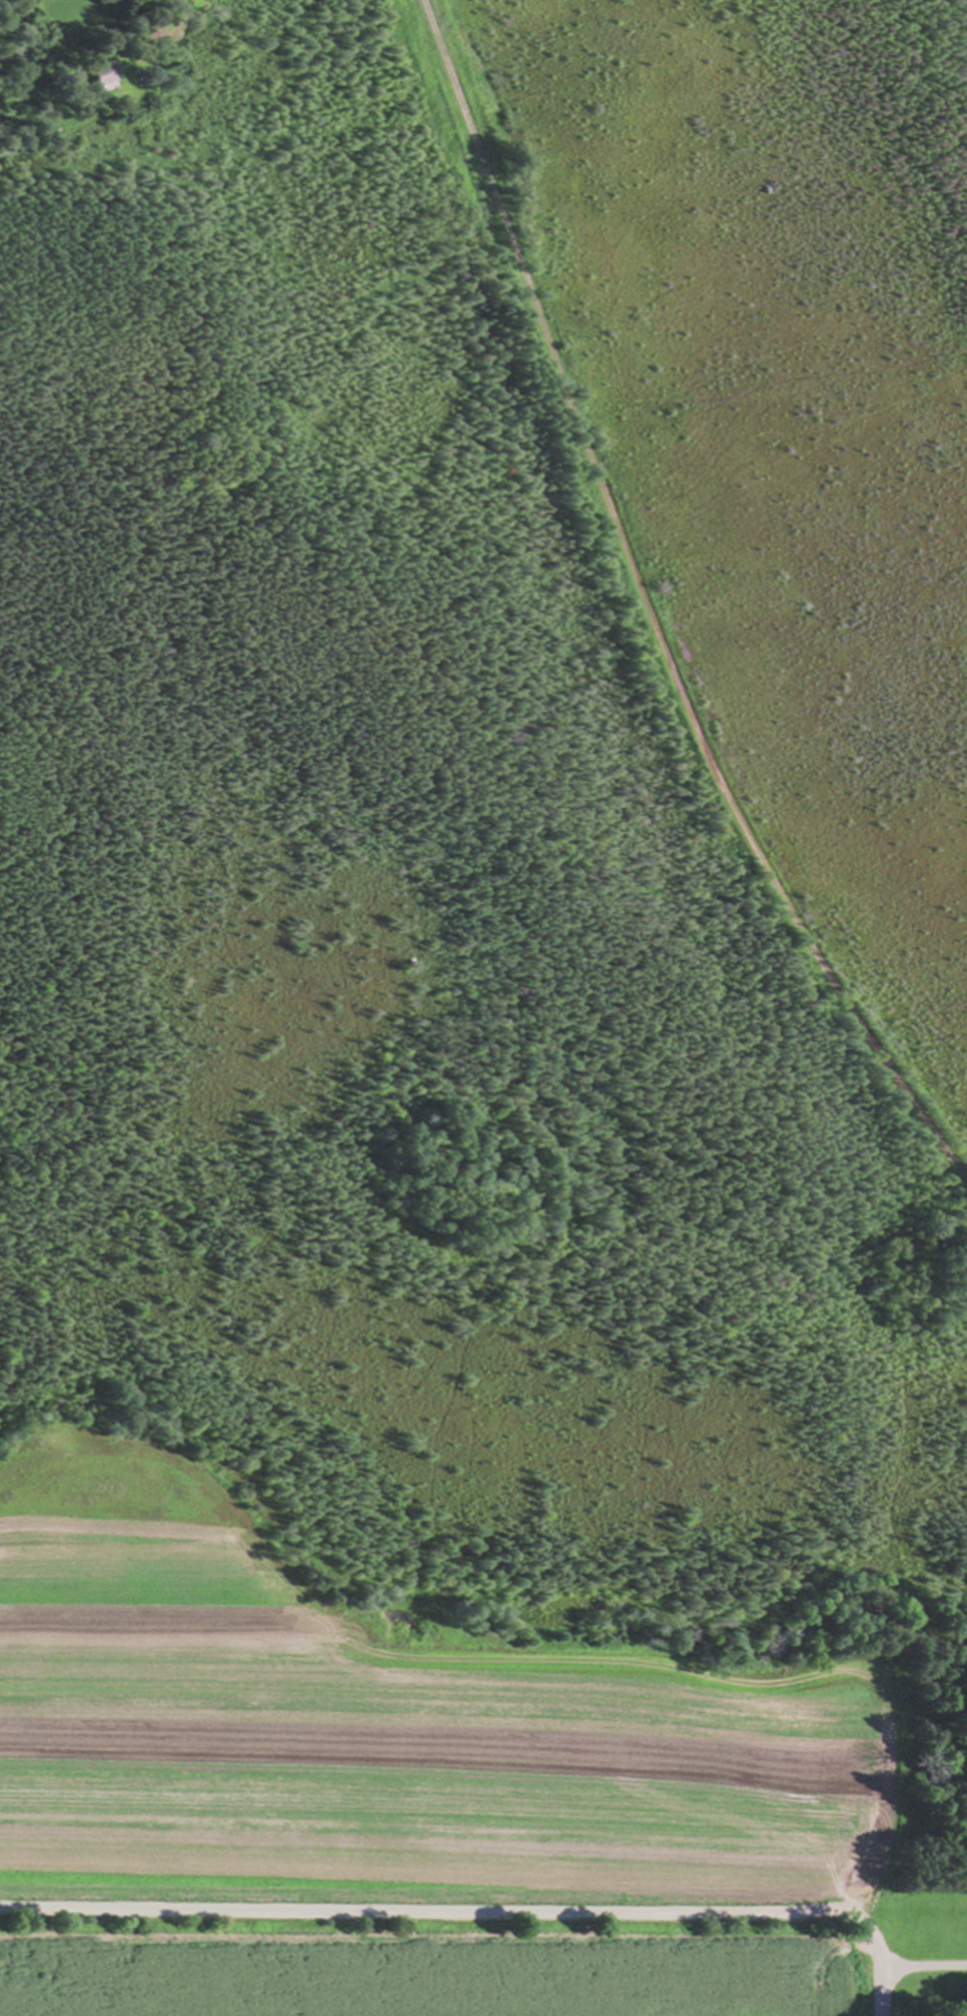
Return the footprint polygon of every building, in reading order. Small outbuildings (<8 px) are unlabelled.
[(125,77),(115,58),(95,68),(104,87),(125,77)]
